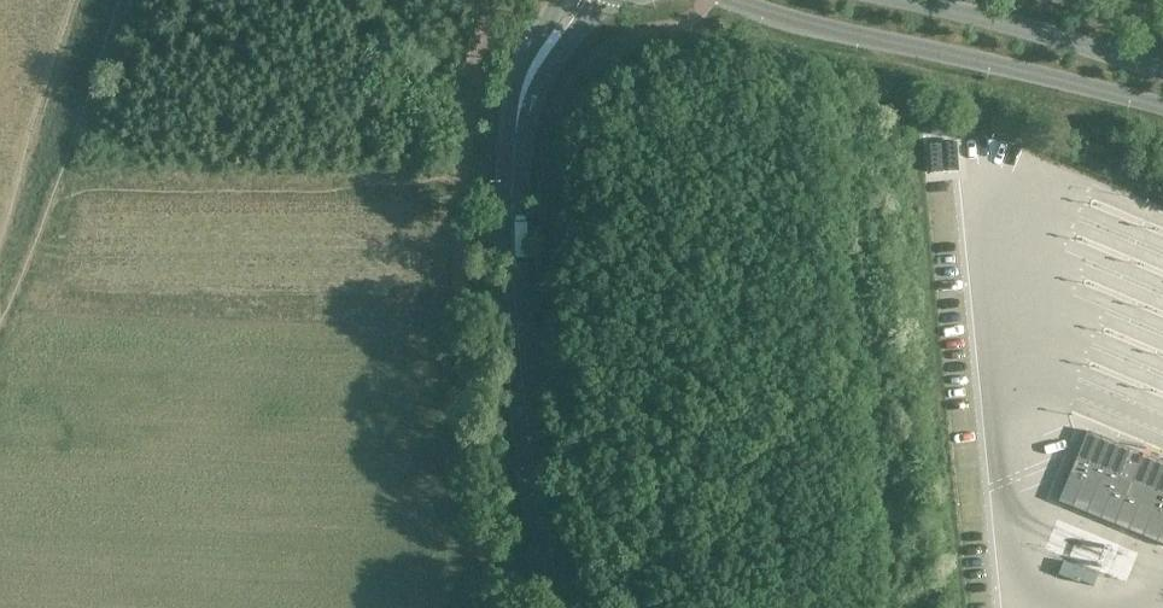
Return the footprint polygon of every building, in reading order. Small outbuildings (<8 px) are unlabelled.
[(1058,498),(1162,540),(1162,459),(1086,427),(1058,498)]
